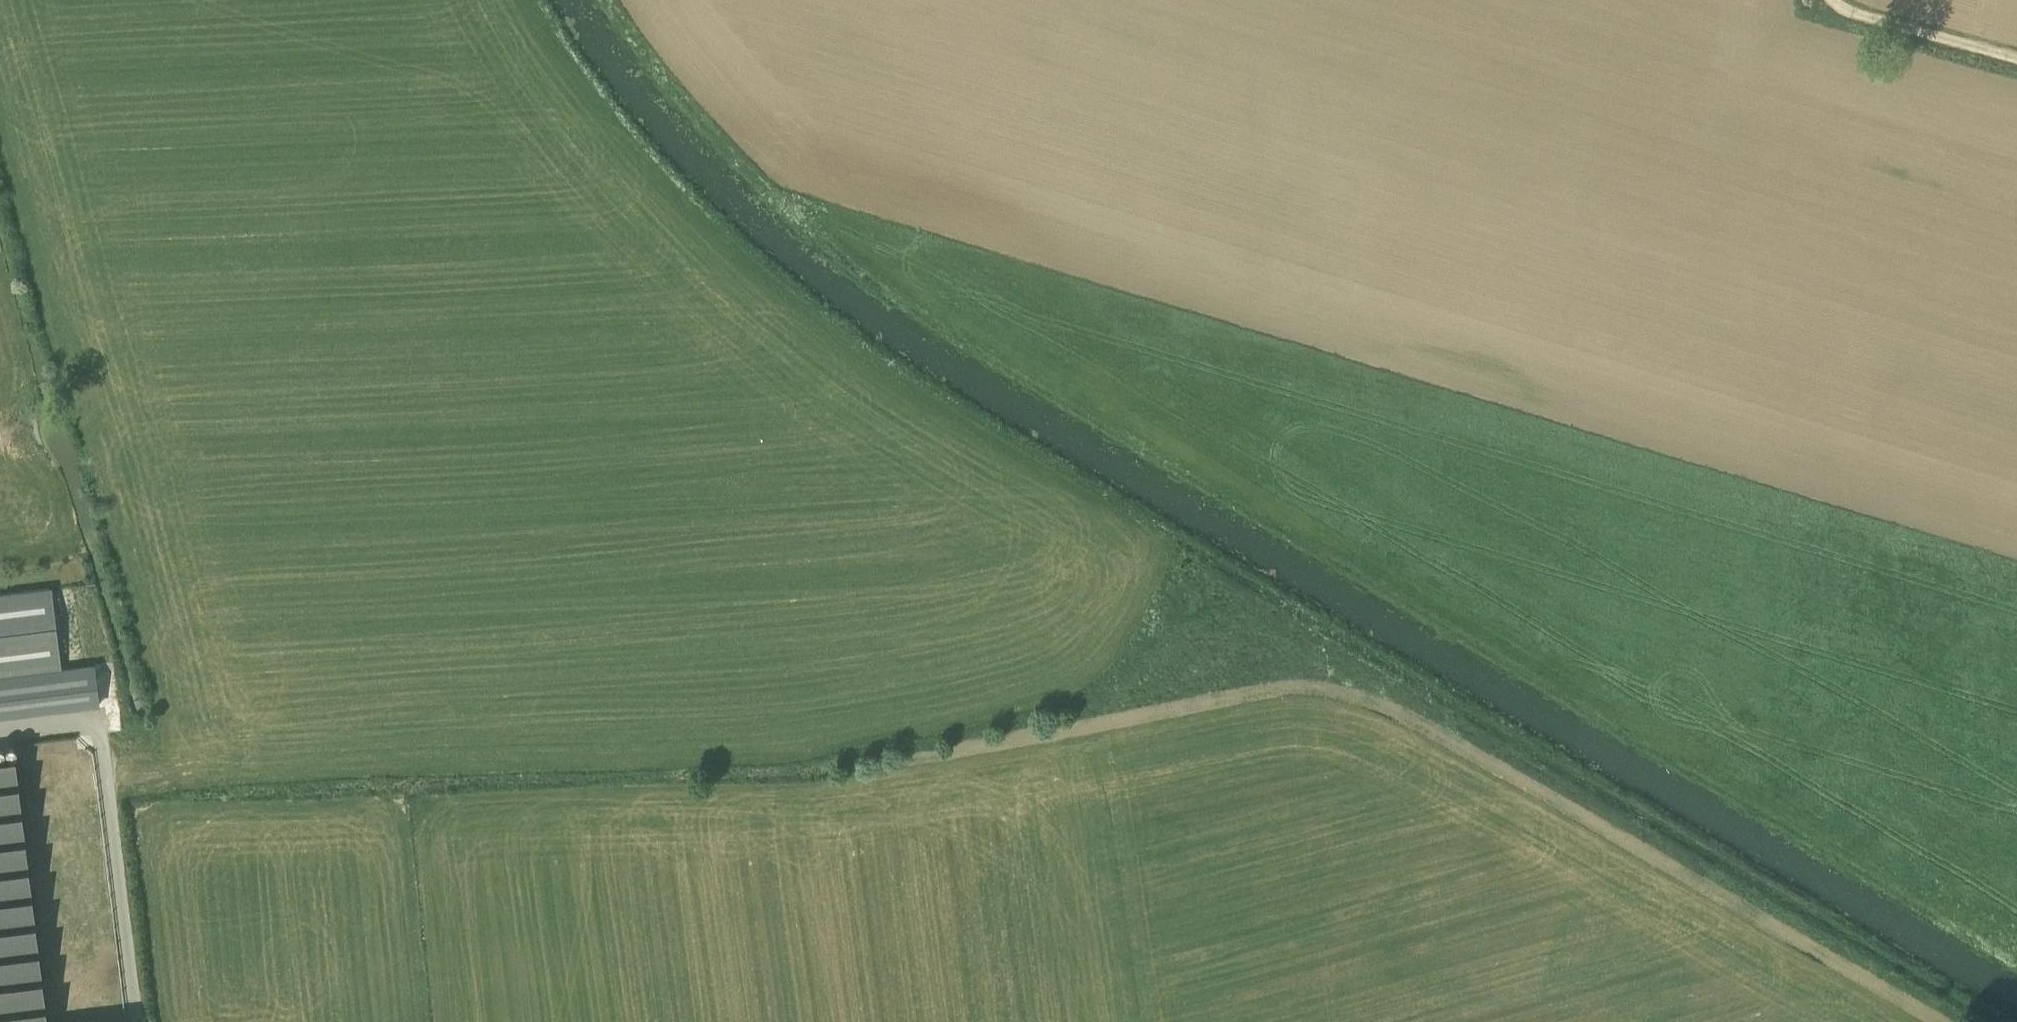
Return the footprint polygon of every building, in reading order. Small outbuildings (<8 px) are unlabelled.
[(59,669),(49,588),(0,594),(0,676),(59,669)] [(18,754),(0,756),(0,1021),(50,1021),(18,754)]
